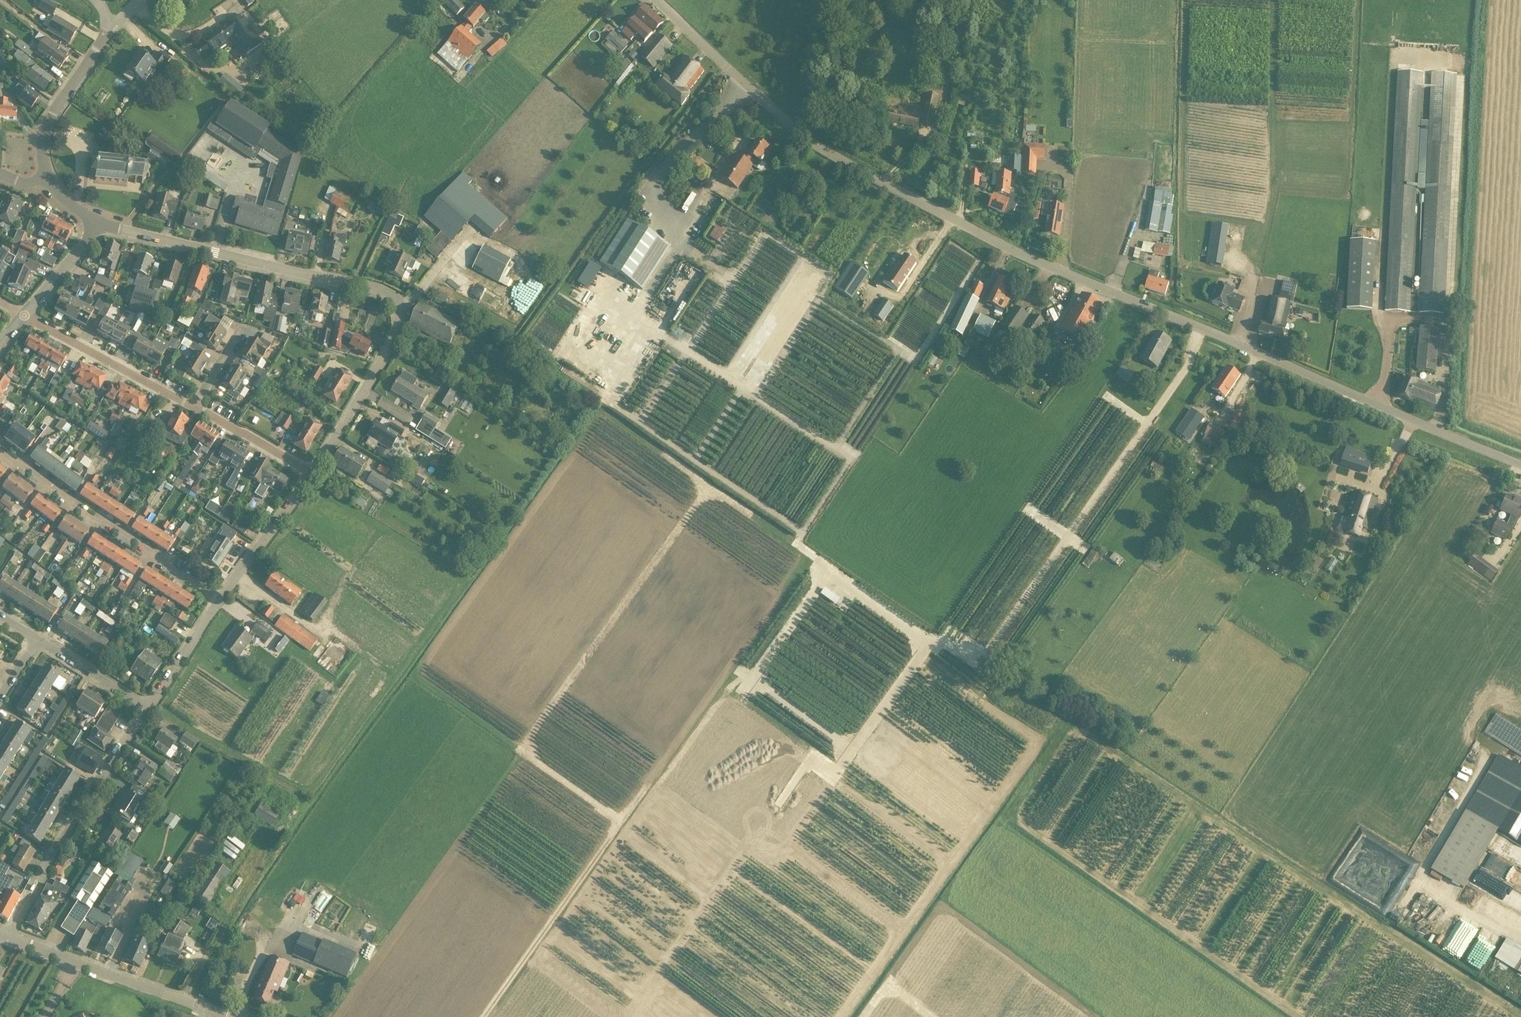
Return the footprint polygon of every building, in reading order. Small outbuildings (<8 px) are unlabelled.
[(38,8),(45,11),(50,2),(45,0),(42,0),(38,8)] [(456,16),(465,8),(457,0),(443,0),(444,1),(443,2),(456,16)] [(472,27),(473,28),(480,20),(483,22),(486,22),(488,19),(488,16),(476,6),(464,20),(466,21),(437,54),(458,72),(482,44),(467,32),(472,27)] [(635,18),(652,34),(653,34),(663,22),(645,7),(635,18)] [(241,15),(225,27),(218,32),(217,30),(202,39),(204,42),(194,49),(201,59),(211,52),(212,53),(213,53),(214,54),(216,55),(218,55),(219,54),(220,52),(220,50),(219,49),(226,43),(224,40),(231,36),(244,56),(261,45),(241,15)] [(56,17),(47,30),(68,44),(77,30),(56,17)] [(652,34),(635,18),(627,28),(644,43),(652,34)] [(611,35),(606,39),(609,42),(605,46),(614,54),(617,51),(620,54),(628,47),(613,33),(611,35)] [(35,53),(48,63),(52,58),(50,57),(52,54),(50,52),(55,46),(39,34),(34,40),(41,45),(35,53)] [(673,46),(658,34),(639,56),(654,69),(673,46)] [(917,54),(927,54),(928,34),(918,34),(917,54)] [(494,58),(509,43),(503,37),(488,51),(494,58)] [(33,51),(19,41),(15,47),(29,57),(33,51)] [(48,63),(58,70),(69,56),(55,46),(50,52),(52,54),(50,57),(52,58),(48,63)] [(634,60),(638,56),(633,51),(629,56),(634,60)] [(29,74),(27,77),(44,90),(52,79),(36,67),(37,65),(18,52),(14,57),(22,68),(24,66),(27,68),(25,71),(29,74)] [(143,84),(153,70),(156,72),(163,62),(166,65),(170,59),(159,52),(155,58),(158,60),(155,65),(138,53),(125,71),(126,72),(122,76),(130,81),(133,77),(143,84)] [(689,95),(687,93),(703,71),(683,56),(667,78),(664,75),(661,77),(662,78),(658,83),(657,83),(655,86),(681,106),(689,95)] [(620,65),(626,69),(631,62),(625,58),(620,65)] [(1385,311),(1444,314),(1456,75),(1432,73),(1420,293),(1410,293),(1422,73),(1398,71),(1385,311)] [(15,92),(21,97),(18,101),(31,109),(38,98),(27,90),(30,86),(21,80),(15,88),(17,90),(15,92)] [(918,128),(919,122),(932,125),(938,95),(927,93),(923,113),(920,112),(906,109),(905,114),(889,111),(887,122),(918,128)] [(16,120),(17,110),(6,110),(7,99),(0,99),(0,119),(16,120)] [(256,155),(270,164),(266,179),(271,180),(262,210),(242,204),(243,199),(236,197),(230,218),(236,220),(235,224),(275,236),(301,155),(266,131),(269,127),(230,102),(219,120),(214,118),(207,129),(253,159),(256,155)] [(146,146),(150,149),(144,158),(147,160),(145,163),(144,162),(142,165),(137,165),(138,162),(136,162),(136,165),(129,164),(129,161),(97,157),(90,160),(91,164),(90,172),(88,177),(94,181),(127,183),(127,180),(134,181),(134,183),(136,183),(136,181),(142,182),(142,184),(144,183),(143,180),(146,178),(149,179),(150,177),(147,176),(148,171),(150,171),(150,170),(154,164),(163,170),(168,163),(174,167),(182,155),(151,134),(145,143),(146,146)] [(205,157),(211,157),(211,146),(212,146),(212,138),(195,138),(195,159),(205,158),(205,157)] [(762,161),(760,160),(768,148),(757,140),(749,152),(747,150),(742,157),(736,153),(719,177),(738,189),(753,166),(756,169),(762,161)] [(1024,146),(1023,158),(1043,159),(1044,147),(1024,146)] [(1012,156),(1011,164),(1021,165),(1021,157),(1012,156)] [(693,157),(689,161),(685,166),(701,178),(709,168),(693,157)] [(970,170),(969,186),(979,186),(980,171),(970,170)] [(432,243),(444,253),(454,240),(470,222),(490,239),(508,218),(468,185),(472,180),(463,172),(424,218),(441,233),(432,243)] [(1004,215),(1004,213),(1012,216),(1011,217),(1012,217),(1020,198),(1009,193),(1011,174),(997,173),(995,195),(1001,195),(999,199),(993,196),(988,209),(1004,215)] [(353,204),(355,200),(337,189),(336,191),(329,187),(328,190),(324,200),(330,203),(329,204),(348,214),(353,204)] [(0,205),(0,210),(7,214),(10,209),(19,213),(23,203),(4,195),(0,205)] [(166,221),(170,208),(175,209),(177,202),(172,200),(171,199),(158,195),(152,217),(166,221)] [(203,207),(208,208),(212,196),(206,195),(203,207)] [(1150,202),(1145,230),(1157,233),(1157,232),(1169,234),(1173,216),(1170,216),(1172,206),(1150,202)] [(1048,214),(1045,234),(1058,236),(1063,207),(1044,204),(1042,213),(1048,214)] [(19,213),(10,209),(7,214),(0,210),(0,220),(13,226),(19,213)] [(399,215),(392,212),(383,234),(390,237),(395,226),(399,228),(404,218),(399,216),(399,215)] [(185,222),(183,226),(202,231),(207,214),(201,213),(200,217),(187,213),(186,217),(185,216),(184,221),(185,222)] [(43,246),(47,249),(50,243),(53,237),(58,228),(60,230),(63,225),(54,220),(54,219),(51,217),(50,218),(48,217),(38,236),(46,240),(43,246)] [(35,231),(39,222),(31,219),(28,228),(35,231)] [(670,248),(627,220),(600,263),(642,290),(670,248)] [(50,243),(47,249),(51,251),(54,245),(56,245),(59,240),(66,243),(73,230),(71,229),(71,228),(68,226),(66,227),(63,225),(60,230),(58,228),(53,237),(50,243)] [(716,227),(710,236),(718,241),(724,232),(716,227)] [(12,243),(13,243),(19,246),(20,243),(24,234),(24,233),(18,230),(12,243)] [(432,233),(427,230),(423,238),(428,241),(432,233)] [(1209,230),(1209,253),(1224,253),(1224,230),(1209,230)] [(311,236),(289,231),(285,250),(307,255),(311,236)] [(27,235),(24,234),(20,243),(19,246),(20,246),(18,252),(31,258),(35,247),(24,243),(27,235)] [(329,238),(324,259),(338,263),(341,248),(344,248),(347,236),(339,234),(339,235),(337,235),(333,237),(333,239),(329,238)] [(1169,247),(1143,242),(1141,253),(1167,257),(1169,247)] [(11,248),(18,252),(20,246),(19,246),(13,243),(11,248)] [(104,250),(102,249),(98,260),(100,261),(99,265),(107,268),(106,270),(113,272),(119,255),(117,254),(119,247),(107,243),(104,250)] [(506,277),(516,260),(487,244),(471,275),(481,280),(484,273),(509,286),(512,280),(506,277)] [(12,265),(14,260),(15,258),(8,255),(8,254),(0,249),(0,285),(1,286),(10,270),(12,265)] [(48,256),(51,251),(47,249),(41,261),(53,268),(56,260),(48,256)] [(388,273),(402,279),(407,268),(412,270),(416,262),(411,260),(392,251),(387,262),(392,264),(388,273)] [(894,266),(883,282),(897,291),(916,263),(905,255),(897,267),(894,266)] [(133,273),(138,274),(132,290),(135,290),(128,310),(149,317),(156,294),(146,291),(151,278),(146,276),(151,260),(145,258),(144,256),(142,256),(141,256),(139,256),(133,273)] [(18,262),(14,260),(12,265),(16,266),(8,285),(22,291),(22,290),(30,272),(35,274),(39,265),(29,260),(27,264),(19,261),(18,262)] [(180,267),(168,262),(162,281),(174,285),(180,267)] [(852,300),(869,274),(852,262),(834,289),(852,300)] [(195,268),(181,306),(187,308),(190,299),(194,291),(200,293),(208,272),(195,268)] [(1150,271),(1145,289),(1165,295),(1169,283),(1157,279),(1159,274),(1150,271)] [(78,281),(88,286),(93,288),(95,283),(81,275),(78,281)] [(97,275),(94,282),(109,289),(112,282),(97,275)] [(221,303),(232,306),(238,280),(238,278),(227,275),(227,277),(226,277),(223,287),(225,288),(221,303)] [(1004,311),(1009,301),(1004,298),(1011,283),(999,277),(987,302),(1004,311)] [(85,291),(88,286),(78,281),(77,280),(71,291),(77,294),(80,288),(85,291)] [(251,283),(238,280),(232,306),(237,307),(239,298),(247,300),(251,283)] [(161,283),(154,281),(152,288),(158,290),(161,283)] [(974,282),(968,296),(966,295),(950,330),(962,337),(979,301),(978,301),(984,286),(974,282)] [(1226,308),(1227,307),(1239,312),(1244,299),(1232,294),(1234,290),(1218,284),(1211,302),(1226,308)] [(266,309),(263,321),(274,323),(279,297),(272,296),(272,297),(269,297),(271,287),(259,285),(256,298),(255,298),(253,307),(266,309)] [(586,297),(584,300),(591,303),(595,295),(580,288),(578,293),(586,297)] [(1347,288),(1346,309),(1371,310),(1372,290),(1347,288)] [(305,312),(297,310),(300,294),(285,291),(281,312),(296,315),(296,314),(304,315),(305,312)] [(449,296),(438,291),(434,300),(446,305),(449,296)] [(94,308),(100,311),(105,302),(108,296),(102,293),(94,308)] [(1062,329),(1082,341),(1102,305),(1082,294),(1062,329)] [(54,311),(64,316),(73,301),(63,295),(54,311)] [(328,307),(325,307),(327,300),(313,297),(311,306),(308,307),(308,311),(309,312),(309,313),(310,313),(308,322),(314,323),(315,314),(323,316),(324,314),(327,315),(328,307)] [(1289,303),(1274,299),(1267,297),(1258,333),(1282,339),(1286,324),(1284,324),(1289,303)] [(87,298),(83,306),(75,322),(85,327),(93,311),(88,308),(89,307),(91,306),(93,302),(92,301),(92,300),(87,298)] [(875,302),(868,312),(884,322),(894,307),(883,299),(879,305),(875,302)] [(64,316),(75,322),(83,306),(73,301),(64,316)] [(98,315),(105,318),(105,317),(105,318),(112,305),(105,302),(100,311),(98,315)] [(420,303),(409,325),(449,345),(460,323),(420,303)] [(216,307),(207,304),(205,309),(214,312),(216,307)] [(154,305),(150,316),(161,321),(163,314),(168,316),(171,309),(160,305),(160,307),(154,305)] [(1015,306),(1002,326),(1016,335),(1029,316),(1015,306)] [(1049,310),(1052,322),(1059,320),(1055,308),(1049,310)] [(200,309),(191,324),(197,328),(201,321),(199,320),(203,311),(200,309)] [(177,322),(188,328),(193,319),(182,313),(177,322)] [(109,340),(122,346),(125,340),(130,343),(144,317),(138,315),(132,327),(127,324),(125,328),(117,324),(109,340)] [(209,328),(206,333),(221,342),(226,333),(218,328),(221,322),(209,315),(203,325),(209,328)] [(981,315),(973,331),(988,338),(996,322),(981,315)] [(1037,315),(1017,344),(1024,349),(1033,335),(1039,340),(1043,333),(1037,329),(1044,319),(1037,315)] [(97,333),(109,340),(117,324),(105,318),(105,317),(105,318),(97,333)] [(136,346),(133,352),(145,359),(153,343),(148,340),(150,335),(143,332),(150,319),(144,317),(130,343),(136,346)] [(284,327),(285,320),(276,318),(273,331),(286,334),(287,328),(284,327)] [(370,344),(355,336),(352,341),(343,336),(345,325),(335,324),(330,348),(348,352),(350,348),(363,356),(366,350),(368,351),(371,346),(369,345),(370,344)] [(1420,327),(1415,371),(1435,373),(1439,329),(1420,327)] [(319,344),(319,346),(327,349),(328,346),(331,332),(322,330),(319,344)] [(187,334),(184,338),(192,344),(191,345),(204,352),(207,346),(215,351),(221,342),(206,333),(201,342),(187,334)] [(1154,333),(1140,359),(1157,369),(1172,342),(1154,333)] [(24,347),(36,354),(43,342),(31,335),(24,347)] [(166,350),(171,353),(177,342),(171,339),(168,345),(155,338),(153,343),(145,359),(158,365),(166,350)] [(249,338),(243,347),(262,358),(271,345),(261,339),(258,343),(249,338)] [(43,342),(36,354),(42,358),(48,361),(55,349),(43,342)] [(194,352),(189,361),(203,370),(209,361),(201,356),(204,352),(191,345),(189,349),(194,352)] [(247,361),(243,367),(253,373),(254,372),(262,358),(243,347),(238,356),(247,361)] [(447,348),(433,376),(445,382),(450,373),(454,376),(457,370),(453,368),(460,354),(447,348)] [(55,349),(48,361),(60,368),(67,356),(55,349)] [(514,354),(506,349),(500,358),(509,363),(514,354)] [(1066,350),(1060,361),(1066,364),(1071,354),(1066,350)] [(309,361),(303,358),(300,363),(305,367),(309,361)] [(198,379),(203,370),(189,361),(183,370),(171,363),(166,370),(182,380),(186,372),(198,379)] [(75,382),(84,386),(92,370),(79,363),(72,376),(77,379),(75,382)] [(35,374),(38,376),(45,366),(41,364),(35,374)] [(45,366),(38,376),(42,379),(49,368),(45,366)] [(232,366),(226,376),(241,385),(247,375),(250,378),(252,375),(253,373),(243,367),(240,371),(232,366)] [(15,369),(11,367),(8,371),(5,377),(17,384),(20,379),(12,375),(15,371),(15,369)] [(316,367),(313,372),(320,376),(323,371),(316,367)] [(1120,367),(1114,375),(1127,384),(1132,375),(1120,367)] [(1212,389),(1225,398),(1240,376),(1227,367),(1212,389)] [(336,377),(331,384),(343,391),(351,378),(336,369),(333,375),(336,377)] [(534,373),(528,369),(523,376),(529,380),(534,373)] [(105,377),(92,370),(84,386),(89,389),(91,386),(99,390),(105,377)] [(53,378),(59,381),(62,375),(57,372),(53,378)] [(316,382),(320,376),(313,372),(310,378),(316,382)] [(417,380),(404,372),(401,378),(400,378),(392,391),(414,405),(413,406),(419,410),(428,395),(413,386),(417,380)] [(2,394),(10,382),(0,376),(0,393),(2,394)] [(245,388),(241,385),(226,376),(221,384),(229,389),(222,402),(228,406),(233,398),(236,401),(239,396),(240,396),(245,388)] [(1410,401),(1434,411),(1442,391),(1407,376),(1398,397),(1410,402),(1410,401)] [(118,404),(123,407),(132,391),(119,384),(116,389),(111,387),(106,397),(114,401),(115,398),(120,400),(118,404)] [(335,403),(343,391),(331,384),(327,390),(324,388),(320,394),(335,403)] [(451,407),(458,388),(449,385),(442,404),(451,407)] [(68,402),(69,400),(72,394),(74,392),(68,389),(62,399),(68,402)] [(145,398),(132,391),(123,407),(129,410),(131,406),(145,413),(150,403),(144,400),(145,398)] [(72,394),(69,400),(75,403),(78,397),(72,394)] [(78,397),(75,403),(81,406),(84,400),(78,397)] [(86,413),(93,416),(97,407),(91,404),(86,413)] [(1191,437),(1205,417),(1192,408),(1179,428),(1191,437)] [(188,420),(173,413),(165,430),(168,431),(164,438),(181,446),(189,434),(183,431),(188,420)] [(282,413),(278,418),(289,425),(293,419),(282,413)] [(109,421),(115,424),(118,417),(113,414),(109,421)] [(451,440),(435,429),(439,422),(426,415),(416,430),(446,449),(451,440)] [(124,420),(118,417),(115,424),(113,429),(118,432),(124,420)] [(286,430),(289,425),(278,418),(275,424),(286,430)] [(305,426),(301,432),(313,440),(321,427),(306,418),(302,423),(305,426)] [(69,433),(72,423),(61,419),(57,428),(69,433)] [(404,431),(391,424),(388,429),(375,422),(370,430),(372,431),(368,437),(369,437),(365,444),(373,449),(378,442),(390,450),(398,436),(400,437),(404,431)] [(97,436),(102,430),(91,423),(86,429),(97,436)] [(189,451),(192,453),(208,429),(199,423),(190,437),(196,440),(189,451)] [(25,433),(15,425),(5,440),(14,447),(25,433)] [(1209,425),(1204,434),(1219,443),(1219,441),(1223,443),(1226,438),(1222,436),(1224,433),(1209,425)] [(219,436),(208,429),(192,453),(197,457),(201,451),(206,455),(219,436)] [(305,453),(313,440),(301,432),(297,439),(294,437),(290,443),(305,453)] [(34,440),(25,433),(14,447),(23,454),(34,440)] [(1205,436),(1202,443),(1216,450),(1219,444),(1205,436)] [(46,439),(30,459),(41,467),(49,457),(44,453),(48,449),(45,447),(49,442),(46,439)] [(219,461),(227,465),(238,447),(227,441),(221,451),(216,449),(208,461),(216,466),(219,461)] [(153,458),(162,463),(170,450),(162,444),(153,458)] [(69,447),(65,453),(64,452),(60,458),(64,462),(69,456),(68,456),(73,449),(69,447)] [(233,491),(239,480),(247,467),(242,464),(248,453),(238,447),(227,465),(235,470),(226,486),(233,491)] [(331,463),(356,478),(366,463),(341,447),(331,463)] [(1368,473),(1374,457),(1346,447),(1341,463),(1368,473)] [(111,448),(105,456),(111,460),(117,451),(111,448)] [(75,458),(80,461),(85,455),(80,451),(75,458)] [(193,454),(188,461),(193,465),(198,457),(193,454)] [(49,457),(41,467),(53,476),(60,466),(49,457)] [(84,457),(80,463),(87,469),(92,463),(85,457),(84,457)] [(260,485),(261,483),(260,483),(269,468),(270,468),(271,467),(259,460),(253,470),(247,467),(239,480),(247,485),(251,480),(260,485)] [(74,470),(79,464),(75,461),(71,467),(74,470)] [(79,464),(74,470),(78,473),(83,466),(79,464)] [(389,470),(381,464),(377,471),(386,476),(386,475),(394,480),(397,475),(389,470)] [(60,466),(53,476),(64,484),(71,474),(60,466)] [(260,483),(261,483),(279,494),(288,479),(270,468),(269,468),(260,483)] [(367,482),(384,493),(391,483),(373,472),(367,482)] [(71,474),(64,484),(75,493),(83,482),(71,474)] [(5,506),(9,501),(12,497),(22,484),(11,476),(2,489),(7,493),(0,502),(0,503),(4,506),(5,506)] [(204,481),(198,478),(191,488),(197,492),(204,481)] [(167,483),(161,479),(155,489),(161,492),(167,483)] [(12,497),(23,504),(32,492),(22,484),(12,497)] [(87,485),(80,496),(91,504),(98,493),(87,485)] [(1353,492),(1344,518),(1349,520),(1345,533),(1358,538),(1362,528),(1367,529),(1377,500),(1353,492)] [(98,493),(91,504),(103,511),(110,500),(98,493)] [(163,507),(168,496),(162,494),(158,505),(163,507)] [(30,507),(41,515),(49,505),(38,496),(30,507)] [(1519,520),(1520,516),(1520,502),(1507,496),(1500,511),(1511,516),(1507,524),(1496,520),(1490,533),(1506,540),(1512,527),(1516,528),(1519,520)] [(366,502),(358,497),(354,503),(362,508),(366,502)] [(110,500),(103,511),(115,519),(122,508),(110,500)] [(15,506),(9,501),(5,506),(11,511),(15,506)] [(222,509),(210,501),(205,509),(218,517),(222,509)] [(52,523),(59,513),(49,505),(41,515),(52,523)] [(6,508),(2,513),(6,517),(11,511),(6,508)] [(122,508),(115,519),(126,526),(133,516),(122,508)] [(223,509),(218,517),(228,523),(233,514),(223,509)] [(65,543),(68,538),(77,524),(66,517),(57,530),(62,534),(59,539),(65,543)] [(138,519),(131,530),(143,537),(150,526),(138,519)] [(244,535),(248,528),(243,525),(245,522),(240,519),(234,529),(244,535)] [(80,545),(89,532),(77,524),(68,538),(80,545)] [(185,525),(177,538),(181,540),(188,528),(185,525)] [(220,530),(222,531),(233,539),(237,534),(223,525),(220,530)] [(150,526),(143,537),(155,545),(162,534),(150,526)] [(230,544),(233,539),(222,531),(219,537),(218,537),(204,558),(218,568),(232,546),(230,544)] [(162,534),(155,545),(167,552),(174,542),(162,534)] [(94,536),(87,546),(99,554),(106,543),(94,536)] [(62,541),(59,547),(64,550),(68,545),(62,541)] [(99,554),(110,561),(117,551),(106,543),(99,554)] [(27,555),(32,559),(40,549),(35,545),(27,555)] [(234,564),(244,550),(237,545),(227,560),(234,564)] [(59,547),(55,553),(60,556),(64,550),(59,547)] [(45,553),(40,549),(32,559),(38,563),(45,553)] [(110,561),(122,569),(129,558),(117,551),(110,561)] [(22,556),(16,552),(14,555),(19,560),(22,556)] [(1124,560),(1114,553),(1109,559),(1119,566),(1124,560)] [(1467,564),(1484,576),(1491,566),(1474,553),(1467,564)] [(83,561),(77,557),(73,564),(78,568),(83,561)] [(1332,557),(1327,569),(1333,572),(1338,560),(1332,557)] [(129,558),(122,569),(134,576),(141,566),(139,564),(129,558)] [(31,569),(37,573),(40,569),(34,565),(31,569)] [(46,573),(40,569),(37,573),(34,579),(40,583),(43,578),(47,580),(50,576),(46,573)] [(147,569),(130,596),(137,600),(147,585),(151,588),(158,577),(147,569)] [(290,606),(298,595),(300,592),(286,582),(285,584),(273,575),(264,587),(290,606)] [(151,588),(163,595),(170,584),(158,577),(151,588)] [(6,597),(14,584),(4,578),(0,584),(0,593),(6,597)] [(85,580),(82,578),(75,589),(78,591),(85,580)] [(124,592),(131,581),(127,578),(124,584),(121,582),(118,587),(124,592)] [(6,597),(17,603),(20,597),(25,591),(15,584),(14,584),(6,597)] [(170,584),(163,595),(175,603),(182,592),(170,584)] [(835,597),(824,589),(821,594),(832,602),(835,597)] [(20,597),(17,603),(27,610),(35,598),(25,591),(20,597)] [(301,613),(316,621),(327,599),(313,591),(301,613)] [(182,592),(175,603),(186,610),(193,599),(182,592)] [(35,598),(27,610),(38,617),(45,605),(35,598)] [(83,600),(80,604),(86,608),(89,604),(83,600)] [(95,608),(89,604),(86,608),(92,613),(95,608)] [(49,624),(57,612),(45,605),(38,617),(49,624)] [(262,614),(268,619),(274,610),(268,605),(262,614)] [(100,619),(106,623),(109,619),(103,615),(100,619)] [(176,622),(165,615),(159,624),(170,631),(176,622)] [(283,616),(275,627),(309,651),(317,640),(283,616)] [(57,629),(68,636),(76,624),(65,617),(57,629)] [(115,623),(109,619),(106,623),(112,627),(115,623)] [(235,628),(221,648),(237,659),(255,635),(263,640),(269,632),(258,623),(248,637),(235,628)] [(68,636),(78,643),(86,630),(76,624),(68,636)] [(155,631),(169,640),(173,634),(159,625),(155,631)] [(86,630),(78,643),(88,649),(93,642),(96,637),(86,630)] [(107,644),(96,637),(93,642),(88,649),(99,656),(107,644)] [(162,663),(145,651),(131,672),(148,683),(162,663)] [(37,678),(52,687),(59,677),(44,667),(37,678)] [(37,678),(30,689),(45,698),(52,687),(37,678)] [(72,685),(68,692),(73,696),(77,688),(72,685)] [(30,689),(23,700),(38,709),(45,698),(30,689)] [(95,719),(104,703),(97,698),(98,696),(95,694),(94,696),(86,691),(76,707),(95,719)] [(328,696),(321,692),(315,701),(322,705),(328,696)] [(58,707),(63,710),(68,703),(63,699),(58,707)] [(23,700),(17,710),(31,720),(38,709),(23,700)] [(54,714),(59,717),(63,710),(58,707),(54,714)] [(104,713),(117,721),(119,717),(107,708),(104,713)] [(101,717),(114,725),(117,721),(104,713),(101,717)] [(98,722),(111,730),(114,725),(101,717),(98,722)] [(49,721),(45,728),(50,732),(54,724),(49,721)] [(16,722),(9,733),(24,743),(31,732),(16,722)] [(95,726),(108,734),(111,730),(98,722),(95,726)] [(93,733),(88,740),(103,751),(111,739),(94,727),(91,732),(93,733)] [(154,748),(171,759),(177,749),(172,746),(177,739),(163,729),(155,740),(158,742),(154,748)] [(2,744),(17,754),(24,743),(9,733),(2,744)] [(197,741),(185,733),(180,741),(187,747),(186,749),(190,752),(197,741)] [(37,746),(42,750),(47,742),(42,739),(37,746)] [(10,764),(17,754),(2,744),(0,747),(0,758),(10,764)] [(76,764),(93,775),(103,758),(78,744),(72,753),(80,758),(76,764)] [(33,754),(28,761),(33,764),(38,757),(33,754)] [(1431,870),(1463,889),(1497,830),(1520,844),(1520,769),(1498,755),(1431,870)] [(43,756),(38,764),(43,767),(48,759),(43,756)] [(3,775),(10,764),(0,758),(0,773),(3,775)] [(135,766),(135,769),(135,770),(143,775),(137,782),(144,787),(157,768),(143,758),(139,763),(137,763),(135,766)] [(24,768),(29,771),(33,764),(28,761),(24,768)] [(169,782),(175,773),(163,765),(158,774),(169,782)] [(251,772),(243,766),(238,773),(246,779),(251,772)] [(57,781),(72,790),(79,778),(64,769),(57,781)] [(34,770),(28,778),(34,781),(39,773),(34,770)] [(19,775),(14,782),(20,786),(24,778),(19,775)] [(28,778),(23,786),(28,789),(34,781),(28,778)] [(57,781),(51,792),(66,801),(72,790),(57,781)] [(10,790),(15,793),(20,786),(14,782),(10,790)] [(131,812),(139,799),(122,789),(117,797),(120,798),(112,810),(124,818),(123,819),(130,823),(135,814),(131,812)] [(20,792),(15,800),(20,803),(25,795),(20,792)] [(51,792),(44,803),(59,812),(66,801),(51,792)] [(159,802),(146,794),(142,801),(154,808),(159,802)] [(1,804),(6,808),(10,800),(5,797),(1,804)] [(15,800),(9,808),(14,811),(20,803),(15,800)] [(44,803),(37,814),(52,823),(59,812),(44,803)] [(279,815),(261,804),(254,816),(272,827),(279,815)] [(6,824),(11,816),(6,813),(1,821),(6,824)] [(37,814),(31,825),(46,834),(52,823),(37,814)] [(39,845),(46,834),(31,825),(24,836),(39,845)] [(108,828),(96,847),(108,854),(120,835),(108,828)] [(138,836),(127,829),(122,836),(133,843),(138,836)] [(222,847),(237,858),(247,845),(232,834),(222,847)] [(11,858),(15,860),(11,866),(22,873),(34,854),(33,853),(36,848),(22,839),(19,844),(11,858)] [(260,867),(271,849),(264,845),(254,863),(260,867)] [(129,852),(118,869),(132,878),(143,861),(129,852)] [(189,899),(205,910),(230,872),(214,861),(189,899)] [(160,871),(166,875),(172,867),(165,862),(160,871)] [(0,866),(0,918),(7,922),(20,898),(22,893),(16,889),(21,880),(15,876),(13,881),(5,876),(9,868),(1,863),(0,866)] [(77,901),(65,921),(78,929),(90,910),(112,875),(93,863),(71,897),(77,901)] [(62,869),(57,866),(54,873),(58,875),(62,869)] [(112,918),(132,888),(114,876),(94,907),(112,918)] [(160,893),(165,896),(174,883),(169,880),(160,893)] [(41,931),(61,892),(65,894),(69,888),(55,881),(52,887),(47,884),(26,923),(35,928),(35,929),(38,930),(39,930),(41,931)] [(318,897),(309,910),(319,916),(327,904),(318,897)] [(98,924),(96,928),(84,922),(80,928),(71,946),(83,953),(93,934),(100,937),(105,928),(98,924)] [(108,930),(97,949),(111,957),(121,937),(108,930)] [(159,940),(162,933),(156,930),(153,937),(159,940)] [(294,955),(314,964),(323,942),(303,933),(294,955)] [(133,937),(124,960),(140,967),(150,944),(133,937)] [(163,943),(157,956),(175,964),(183,945),(166,938),(164,943),(163,943)] [(1497,960),(1520,971),(1520,944),(1507,938),(1497,960)] [(260,986),(254,999),(268,1006),(274,991),(276,992),(289,964),(271,956),(258,985),(260,986)] [(346,980),(338,984),(342,991),(350,987),(346,980)]
